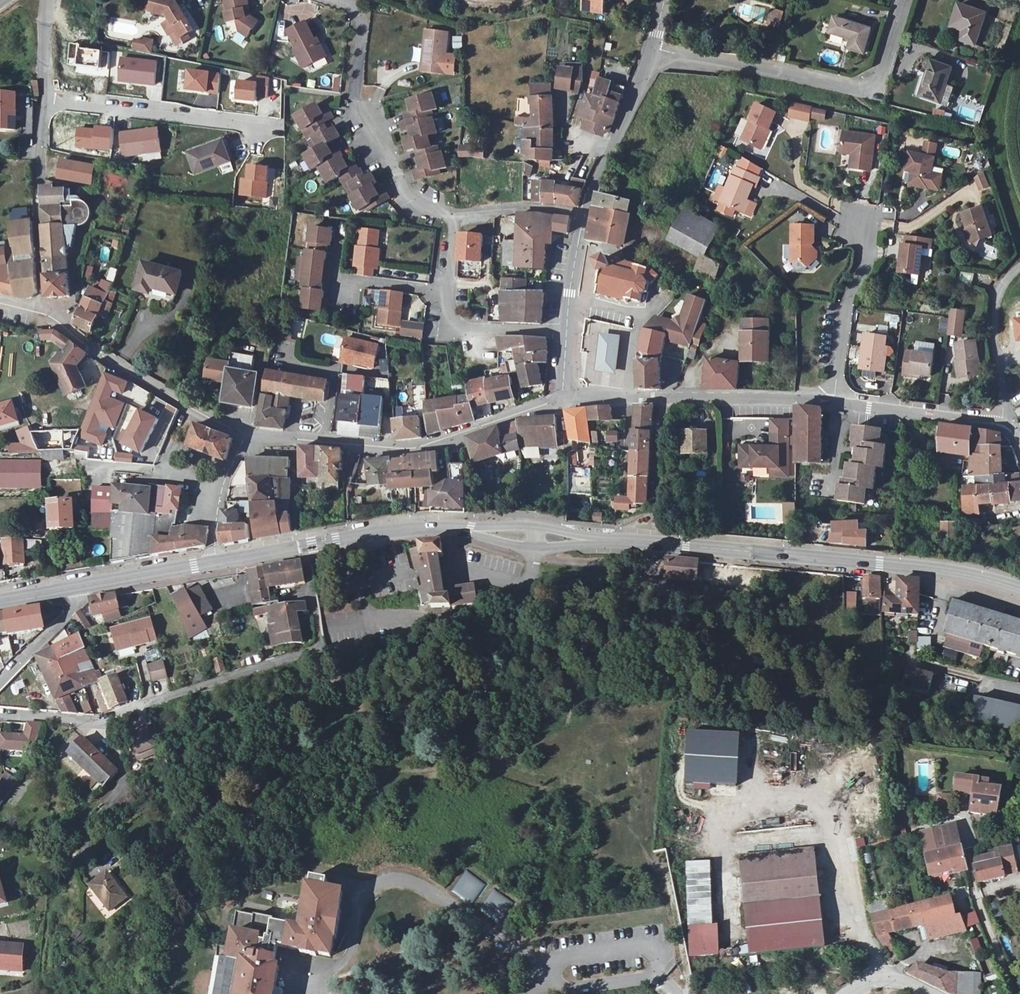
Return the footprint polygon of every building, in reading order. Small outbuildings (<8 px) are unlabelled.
[(155,0),(148,0),(147,12),(153,12),(155,0)] [(180,0),(158,0),(155,11),(169,15),(173,13),(176,18),(168,23),(174,33),(180,30),(184,38),(191,34),(197,31),(180,0)] [(248,13),(245,13),(244,9),(248,9),(247,0),(225,0),(227,11),(225,11),(226,22),(235,20),(236,30),(246,29),(255,18),(248,13)] [(587,11),(605,14),(608,0),(589,0),(587,11)] [(763,23),(766,9),(743,4),(740,18),(763,23)] [(978,45),(989,15),(963,5),(954,25),(965,31),(962,40),(978,45)] [(770,8),(765,25),(779,29),(784,12),(770,8)] [(865,55),(874,31),(837,19),(832,32),(853,41),(850,50),(865,55)] [(308,57),(317,63),(330,56),(323,43),(320,44),(309,23),(291,32),(301,50),(299,51),(304,60),(308,57)] [(447,73),(451,32),(426,29),(424,71),(447,73)] [(184,38),(180,30),(174,33),(180,46),(193,39),(191,34),(184,38)] [(235,40),(242,44),(246,36),(238,33),(235,40)] [(462,48),(461,37),(452,37),(453,48),(462,48)] [(148,38),(148,41),(146,50),(153,52),(156,39),(148,38)] [(148,41),(137,39),(135,48),(146,50),(148,41)] [(160,62),(124,57),(121,82),(156,87),(160,62)] [(308,57),(304,60),(308,68),(317,63),(308,57)] [(942,101),(954,68),(933,60),(921,93),(942,101)] [(209,71),(187,67),(184,83),(206,87),(209,71)] [(575,83),(585,82),(585,69),(564,69),(560,88),(573,91),(575,83)] [(334,76),(332,91),(340,92),(342,77),(334,76)] [(268,94),(267,78),(258,78),(259,95),(268,94)] [(612,127),(616,115),(623,96),(627,87),(600,78),(596,98),(587,99),(579,115),(585,118),(581,128),(600,136),(612,127)] [(257,80),(236,79),(236,98),(256,99),(257,80)] [(0,94),(0,131),(12,132),(18,132),(19,120),(20,95),(0,94)] [(438,113),(433,95),(409,101),(411,105),(408,111),(405,111),(408,121),(403,122),(405,130),(411,128),(414,139),(407,140),(410,151),(420,149),(424,153),(425,157),(421,158),(424,171),(417,172),(419,181),(441,174),(440,171),(454,167),(447,144),(434,147),(424,117),(438,113)] [(556,120),(554,100),(534,99),(534,103),(529,104),(528,118),(528,128),(527,141),(526,158),(555,158),(555,151),(556,130),(556,120)] [(739,136),(760,146),(770,126),(774,128),(781,112),(759,102),(752,119),(747,117),(739,136)] [(816,106),(795,102),(792,117),(813,120),(816,106)] [(323,114),(317,106),(296,118),(303,131),(312,127),(314,129),(305,134),(315,151),(306,157),(315,175),(320,173),(326,184),(332,181),(347,209),(361,203),(364,210),(372,206),(374,208),(393,197),(395,196),(391,189),(384,192),(379,183),(383,181),(378,173),(371,176),(364,175),(358,165),(353,167),(344,150),(336,155),(330,144),(343,137),(338,129),(330,133),(324,130),(322,124),(334,118),(330,111),(323,114)] [(826,121),(828,109),(818,106),(816,119),(826,121)] [(111,149),(112,125),(94,124),(94,127),(79,125),(76,141),(93,145),(93,148),(111,149)] [(163,152),(158,126),(120,132),(125,158),(163,152)] [(770,126),(760,146),(765,148),(774,128),(770,126)] [(858,150),(856,168),(874,171),(879,135),(847,130),(845,148),(858,150)] [(234,162),(227,141),(193,152),(199,173),(234,162)] [(457,157),(483,158),(483,147),(458,147),(457,157)] [(852,168),(856,168),(858,150),(845,148),(844,152),(854,154),(852,168)] [(910,171),(917,173),(921,174),(919,185),(933,188),(940,156),(914,150),(910,171)] [(98,166),(65,160),(62,177),(95,183),(98,166)] [(248,161),(246,177),(243,176),(240,194),(267,198),(270,180),(267,180),(269,164),(248,161)] [(522,175),(530,177),(533,165),(526,163),(522,175)] [(723,205),(743,212),(749,198),(752,188),(756,189),(760,177),(736,168),(723,205)] [(972,176),(979,192),(990,188),(983,172),(972,176)] [(124,190),(125,175),(106,174),(105,189),(124,190)] [(553,201),(573,203),(575,189),(556,185),(553,201)] [(50,210),(47,209),(52,298),(73,297),(70,256),(73,256),(73,248),(70,247),(69,227),(87,224),(91,222),(95,217),(94,209),(93,206),(89,203),(85,201),(73,201),(71,189),(58,190),(59,186),(47,188),(50,210)] [(599,191),(594,217),(589,236),(604,239),(622,243),(626,227),(627,222),(631,201),(604,192),(605,189),(600,188),(599,191)] [(753,200),(749,198),(743,212),(749,214),(753,200)] [(996,238),(986,204),(965,210),(972,232),(968,239),(982,246),(983,242),(996,238)] [(704,256),(719,225),(681,206),(664,240),(698,257),(691,272),(712,283),(721,264),(704,256)] [(574,219),(533,213),(514,214),(513,238),(514,241),(501,239),(500,245),(500,263),(512,264),(540,267),(540,232),(551,230),(571,233),(574,219)] [(813,268),(822,258),(815,254),(815,247),(818,244),(820,227),(796,225),(794,262),(809,264),(813,268)] [(329,241),(331,230),(311,227),(309,243),(310,243),(309,251),(307,250),(306,258),(298,257),(295,279),(303,281),(302,288),(304,288),(303,296),(296,295),(294,307),(324,311),(325,303),(320,302),(321,299),(322,291),(319,291),(320,284),(321,280),(326,281),(328,264),(323,264),(324,261),(326,245),(326,241),(329,241)] [(372,275),(376,248),(372,247),(372,243),(374,243),(376,229),(359,227),(356,245),(359,245),(356,263),(360,264),(359,273),(372,275)] [(482,247),(483,236),(462,233),(460,261),(481,263),(482,247)] [(927,241),(908,238),(905,274),(928,277),(929,267),(923,266),(927,241)] [(37,260),(35,246),(0,250),(0,292),(17,295),(28,297),(41,295),(37,260)] [(613,259),(611,256),(601,260),(606,272),(603,283),(600,282),(599,285),(602,286),(600,292),(599,291),(599,292),(600,293),(600,294),(601,294),(601,293),(611,296),(610,298),(613,299),(613,296),(619,298),(619,300),(621,301),(622,299),(628,300),(627,303),(630,303),(631,298),(642,301),(645,304),(647,302),(645,300),(646,294),(648,292),(650,294),(652,292),(650,290),(651,284),(655,283),(661,277),(654,270),(655,267),(652,267),(652,269),(642,266),(643,264),(640,263),(640,266),(632,264),(633,261),(631,261),(630,263),(623,261),(623,259),(621,258),(620,261),(613,259)] [(187,272),(147,262),(141,288),(154,292),(155,286),(181,293),(187,272)] [(80,306),(73,321),(90,330),(96,315),(97,312),(105,315),(115,294),(113,293),(113,291),(107,289),(108,285),(115,268),(111,266),(102,287),(99,285),(98,288),(90,284),(80,306)] [(972,285),(974,273),(959,271),(957,282),(972,285)] [(519,277),(507,277),(506,292),(529,293),(529,278),(519,277)] [(404,294),(385,292),(381,324),(400,326),(402,311),(400,311),(400,307),(403,308),(404,294)] [(529,293),(506,292),(506,302),(507,302),(511,321),(545,323),(546,293),(529,293)] [(677,321),(677,323),(664,319),(664,322),(654,319),(653,321),(649,327),(646,344),(643,347),(642,358),(644,360),(644,385),(665,386),(665,359),(666,359),(667,353),(665,352),(669,336),(675,338),(674,340),(695,346),(697,340),(701,329),(704,320),(711,301),(694,295),(688,310),(690,311),(688,317),(686,316),(677,321)] [(946,335),(962,337),(965,310),(950,308),(946,335)] [(295,319),(293,335),(301,336),(303,321),(295,319)] [(747,331),(773,332),(772,319),(748,319),(747,331)] [(704,320),(697,340),(691,356),(697,357),(700,348),(702,349),(703,342),(702,341),(709,321),(704,320)] [(421,336),(423,324),(403,321),(401,334),(421,336)] [(42,341),(55,340),(61,333),(55,329),(40,330),(42,341)] [(773,332),(747,331),(746,361),(745,368),(752,369),(754,360),(774,361),(773,332)] [(863,345),(852,344),(849,365),(863,367),(876,368),(885,369),(887,354),(882,353),(885,335),(866,331),(863,345)] [(75,344),(61,333),(55,340),(66,348),(61,355),(65,358),(75,344)] [(614,373),(618,337),(601,335),(597,371),(614,373)] [(537,353),(546,352),(546,342),(530,341),(529,336),(508,340),(510,351),(505,351),(506,356),(507,360),(509,360),(509,362),(512,362),(520,359),(521,367),(518,368),(519,371),(518,372),(519,376),(541,372),(537,353)] [(381,345),(348,337),(343,359),(355,362),(375,367),(381,345)] [(282,340),(275,338),(273,350),(280,351),(282,340)] [(963,363),(961,363),(962,378),(983,376),(982,342),(962,343),(963,363)] [(65,358),(58,367),(65,372),(71,377),(78,367),(77,365),(86,352),(75,344),(65,358)] [(917,373),(924,374),(936,376),(939,357),(912,352),(909,374),(917,376),(917,373)] [(711,358),(709,387),(740,388),(741,363),(711,358)] [(246,391),(251,364),(217,359),(214,377),(222,379),(220,386),(226,388),(227,383),(233,384),(229,404),(255,408),(258,393),(246,391)] [(65,372),(58,367),(70,392),(86,385),(78,367),(71,377),(65,372)] [(862,374),(875,376),(876,368),(863,367),(862,374)] [(104,370),(78,433),(103,443),(107,432),(97,427),(100,419),(114,425),(124,401),(110,395),(113,388),(124,392),(129,380),(104,370)] [(271,370),(261,425),(286,428),(291,396),(318,400),(325,401),(330,380),(271,370)] [(485,381),(484,378),(466,382),(468,395),(425,401),(427,431),(440,430),(440,428),(459,424),(472,420),(469,407),(489,403),(512,398),(508,377),(485,381)] [(368,398),(369,380),(350,378),(346,434),(387,437),(389,399),(368,398)] [(158,419),(168,402),(156,396),(147,412),(158,419)] [(16,403),(0,407),(0,426),(20,421),(16,403)] [(166,406),(176,411),(177,408),(168,403),(166,406)] [(625,420),(625,406),(592,408),(592,419),(625,420)] [(655,424),(656,408),(638,408),(637,424),(636,434),(635,454),(634,470),(633,481),(631,507),(648,507),(650,481),(651,470),(652,455),(654,436),(655,424)] [(824,463),(826,411),(802,408),(802,434),(799,434),(799,463),(824,463)] [(147,412),(142,409),(124,441),(141,450),(158,419),(147,412)] [(591,442),(588,409),(567,410),(573,440),(591,442)] [(558,417),(529,419),(523,421),(526,436),(526,448),(534,448),(535,453),(537,453),(538,458),(558,458),(558,417)] [(400,440),(411,439),(425,438),(423,418),(411,419),(409,419),(399,420),(400,440)] [(775,421),(774,432),(792,433),(792,421),(775,421)] [(518,423),(470,441),(477,464),(521,451),(518,423)] [(227,459),(234,437),(197,424),(190,446),(227,459)] [(848,494),(844,494),(843,502),(870,507),(873,491),(880,492),(884,471),(889,471),(893,447),(887,445),(889,429),(862,425),(861,434),(864,434),(863,442),(859,441),(858,449),(863,450),(860,466),(853,465),(852,473),(857,473),(856,479),(851,479),(847,478),(845,486),(849,487),(848,494)] [(976,457),(977,432),(949,428),(946,453),(976,457)] [(692,429),(689,429),(688,455),(712,456),(712,435),(703,434),(703,431),(693,431),(692,429)] [(606,443),(618,443),(618,431),(606,431),(606,443)] [(752,456),(752,466),(774,466),(774,475),(791,475),(792,433),(774,432),(774,443),(769,443),(769,446),(743,444),(743,456),(752,456)] [(1000,436),(981,433),(980,450),(979,458),(975,480),(982,479),(983,489),(969,490),(969,516),(987,516),(987,506),(999,505),(999,507),(1019,503),(1019,476),(1007,477),(1005,438),(1000,436)] [(79,450),(89,451),(90,444),(80,443),(79,450)] [(352,454),(320,450),(304,450),(303,480),(324,481),(324,486),(324,493),(340,493),(341,473),(344,473),(345,463),(350,463),(352,454)] [(440,473),(438,453),(408,457),(409,461),(400,462),(399,459),(370,462),(372,486),(394,485),(394,489),(435,487),(435,479),(437,479),(437,476),(434,476),(434,474),(440,473)] [(67,462),(66,454),(48,455),(48,463),(67,462)] [(117,462),(132,463),(133,456),(117,454),(117,462)] [(752,456),(743,456),(743,466),(752,466),(752,456)] [(241,502),(243,511),(257,513),(261,538),(284,534),(286,534),(293,533),(288,515),(278,517),(277,513),(281,511),(279,501),(292,500),(295,479),(292,479),(294,459),(251,458),(253,479),(254,479),(257,498),(253,499),(253,502),(241,502)] [(17,485),(16,462),(0,462),(0,486),(17,485)] [(436,506),(467,510),(468,485),(467,464),(451,466),(454,484),(437,494),(436,506)] [(175,551),(204,547),(207,530),(185,528),(172,530),(170,540),(152,540),(155,524),(145,522),(147,508),(158,510),(162,510),(176,513),(180,490),(167,488),(156,486),(150,492),(113,486),(113,500),(106,500),(105,515),(91,515),(91,531),(111,531),(110,562),(122,560),(149,556),(175,551)] [(288,515),(292,500),(279,501),(281,511),(277,513),(278,517),(288,515)] [(78,530),(78,504),(56,505),(56,530),(78,530)] [(786,504),(786,513),(797,513),(797,504),(786,504)] [(242,525),(243,511),(228,510),(227,524),(226,538),(227,544),(241,542),(253,540),(251,525),(242,525)] [(593,520),(602,521),(603,512),(594,512),(593,520)] [(797,513),(786,513),(786,522),(797,522),(797,517),(797,513)] [(959,542),(959,523),(947,523),(947,542),(959,542)] [(839,534),(839,544),(866,546),(867,532),(860,532),(858,524),(839,525),(839,534)] [(26,539),(6,539),(7,563),(27,563),(26,539)] [(447,559),(444,545),(422,546),(424,561),(433,600),(430,600),(432,609),(454,608),(452,598),(448,598),(447,589),(443,560),(447,559)] [(700,581),(701,562),(672,559),(671,579),(700,581)] [(302,564),(267,570),(250,573),(256,606),(308,599),(302,564)] [(879,603),(879,582),(864,581),(866,604),(879,603)] [(919,618),(920,582),(897,581),(896,603),(882,602),(882,617),(919,618)] [(457,588),(447,589),(448,598),(452,598),(454,608),(478,604),(477,585),(457,588)] [(203,587),(191,594),(204,615),(215,609),(203,587)] [(204,615),(189,590),(176,596),(184,612),(193,635),(210,627),(205,618),(204,615)] [(856,611),(856,593),(844,593),(844,611),(856,611)] [(119,607),(117,595),(92,599),(94,612),(119,607)] [(284,604),(272,607),(274,625),(281,624),(284,634),(285,645),(306,642),(302,613),(314,611),(313,602),(285,606),(284,604)] [(9,615),(0,617),(0,634),(11,630),(13,636),(46,630),(43,609),(9,615)] [(959,609),(951,639),(1019,658),(1019,626),(959,609)] [(92,626),(81,610),(74,617),(83,630),(92,626)] [(161,639),(155,619),(115,632),(120,649),(137,644),(138,647),(161,639)] [(917,643),(917,631),(908,631),(908,643),(917,643)] [(57,649),(42,656),(52,680),(49,681),(51,685),(54,684),(67,712),(81,713),(74,695),(90,688),(104,682),(94,659),(84,636),(57,649)] [(14,646),(17,657),(25,649),(22,644),(14,646)] [(137,644),(120,649),(121,652),(138,647),(137,644)] [(248,662),(251,668),(263,663),(261,658),(248,662)] [(227,672),(224,659),(215,662),(219,674),(227,672)] [(169,662),(150,667),(153,682),(171,678),(169,667),(169,662)] [(928,694),(933,673),(907,666),(901,687),(928,694)] [(132,703),(121,676),(105,682),(113,701),(106,704),(109,711),(132,703)] [(1019,733),(1019,708),(973,700),(969,724),(1019,733)] [(84,714),(92,711),(89,702),(81,704),(84,714)] [(41,739),(41,723),(29,723),(28,736),(6,734),(4,739),(6,748),(40,750),(41,749),(41,739)] [(137,754),(154,747),(153,746),(160,743),(153,727),(143,731),(142,734),(140,735),(139,733),(130,737),(137,754)] [(737,784),(738,731),(685,729),(683,782),(693,782),(693,789),(710,789),(710,783),(737,784)] [(118,773),(83,738),(66,754),(104,788),(118,773)] [(154,747),(137,754),(139,758),(156,751),(154,747)] [(976,778),(957,775),(955,783),(974,787),(971,810),(997,814),(999,799),(1001,789),(976,783),(976,778)] [(4,778),(0,783),(0,805),(0,806),(13,786),(11,784),(4,778)] [(937,797),(938,806),(957,803),(955,794),(937,797)] [(963,849),(958,827),(924,835),(929,857),(933,877),(956,871),(968,869),(963,849)] [(857,848),(866,846),(863,837),(855,839),(857,848)] [(1016,847),(1001,850),(998,851),(1001,861),(979,867),(983,883),(1010,876),(1007,868),(1019,865),(1019,861),(1016,847)] [(744,856),(749,905),(822,898),(818,849),(744,856)] [(717,922),(712,923),(709,860),(685,861),(688,956),(718,955),(717,922)] [(470,905),(485,885),(466,871),(451,891),(470,905)] [(92,885),(111,908),(127,895),(109,872),(92,885)] [(350,917),(349,917),(353,899),(337,895),(339,887),(322,883),(320,891),(318,891),(307,932),(281,926),(283,922),(246,913),(235,957),(228,956),(220,993),(281,993),(286,972),(282,971),(283,965),(280,964),(284,949),(307,955),(306,956),(322,960),(322,958),(336,962),(340,944),(342,944),(350,917)] [(500,923),(512,901),(491,890),(479,912),(500,923)] [(822,898),(749,905),(753,952),(826,945),(822,898)] [(872,918),(875,932),(881,942),(885,941),(884,936),(922,926),(927,940),(934,939),(934,942),(938,940),(937,938),(966,931),(960,916),(956,917),(952,898),(931,903),(872,918)] [(977,938),(970,940),(974,951),(981,949),(977,938)] [(23,947),(0,945),(0,972),(21,973),(23,947)] [(930,985),(951,993),(952,993),(953,974),(944,974),(945,969),(932,964),(930,968),(916,964),(909,974),(930,985)]
